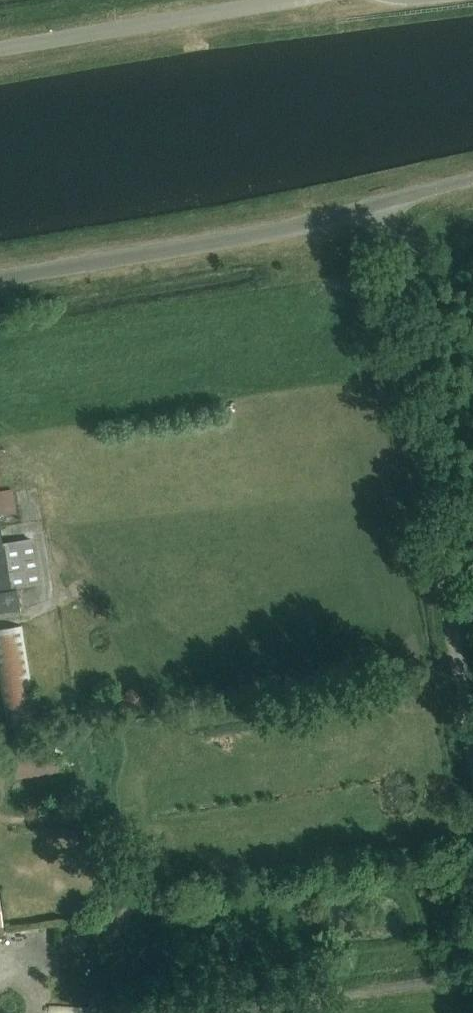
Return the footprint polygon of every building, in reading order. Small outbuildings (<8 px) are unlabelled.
[(11,477),(7,456),(0,457),(0,479),(11,477)] [(18,512),(13,489),(0,491),(0,515),(18,512)] [(20,609),(17,588),(37,585),(30,538),(2,542),(0,527),(0,612),(20,609)] [(8,728),(38,723),(23,625),(0,629),(0,679),(8,728)] [(129,707),(141,697),(132,687),(120,697),(129,707)] [(17,779),(59,772),(55,746),(13,753),(17,779)]
